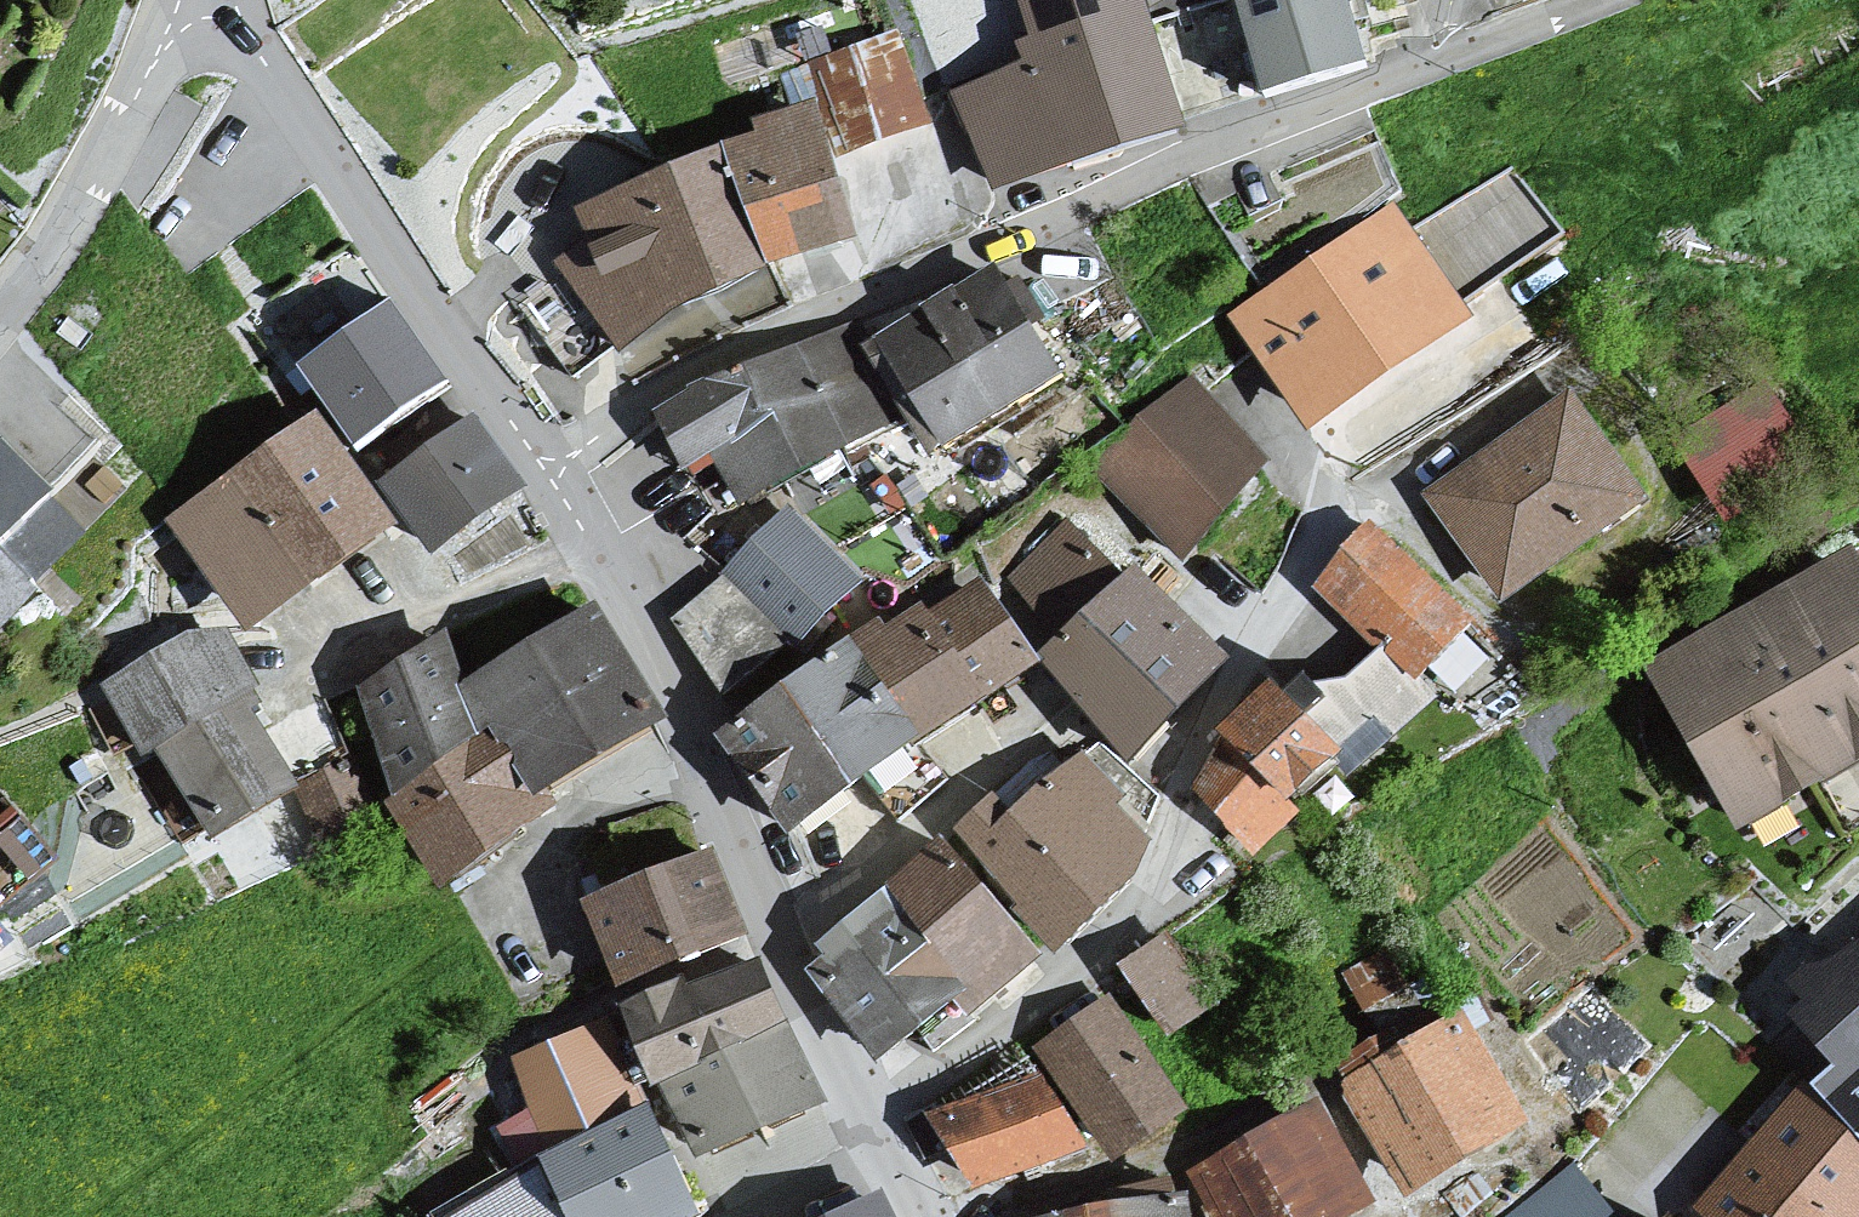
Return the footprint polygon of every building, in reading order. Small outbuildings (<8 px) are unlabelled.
[(1035,45),(1086,183),(1194,141),(1145,0),(1019,0),(1035,45)] [(1235,1),(1276,121),(1327,104),(1292,0),(1237,0),(1235,1)] [(1327,104),(1380,86),(1352,0),(1292,0),(1327,104)] [(933,133),(897,24),(801,56),(837,164),(933,133)] [(1026,80),(957,106),(998,216),(1086,183),(1035,45),(1015,53),(1026,80)] [(820,124),(728,155),(774,287),(866,256),(837,164),(820,124)] [(575,220),(589,250),(555,270),(625,365),(764,280),(716,162),(575,220)] [(1271,302),(1234,322),(1313,436),(1415,369),(1413,352),(1424,344),(1424,331),(1366,262),(1281,311),(1271,302)] [(1003,281),(936,321),(1002,431),(1069,391),(1003,281)] [(373,286),(282,353),(365,466),(456,399),(373,286)] [(849,320),(660,420),(692,482),(719,468),(722,474),(746,520),(774,505),(910,434),(849,320)] [(936,321),(882,353),(948,463),(1002,431),(936,321)] [(1685,441),(1728,516),(1783,485),(1761,446),(1802,422),(1782,386),(1685,441)] [(1193,392),(1096,476),(1187,578),(1270,472),(1193,392)] [(1565,405),(1427,502),(1506,615),(1649,514),(1565,405)] [(475,426),(383,494),(435,565),(528,497),(475,426)] [(323,432),(176,531),(253,644),(400,545),(323,432)] [(0,455),(0,655),(44,606),(4,564),(55,506),(0,455)] [(746,520),(722,474),(665,517),(675,551),(725,589),(673,632),(745,730),(852,652),(883,562),(774,505),(746,520)] [(1369,533),(1321,597),(1425,696),(1477,633),(1369,533)] [(1650,680),(1743,844),(1858,780),(1858,569),(1650,680)] [(1141,580),(1039,672),(1135,777),(1240,672),(1141,580)] [(978,591),(852,652),(928,757),(1044,680),(1039,672),(978,591)] [(157,757),(221,852),(303,797),(240,705),(259,692),(197,600),(85,675),(145,765),(157,757)] [(593,615),(464,698),(437,647),(356,700),(396,810),(387,816),(449,905),(565,818),(558,806),(673,734),(593,615)] [(745,730),(722,746),(797,849),(928,757),(852,652),(745,730)] [(1352,767),(1278,693),(1230,741),(1204,802),(1257,867),(1352,767)] [(1059,752),(958,836),(1053,962),(1137,895),(1158,848),(1088,762),(1059,752)] [(2,831),(36,877),(62,858),(28,811),(2,831)] [(946,849),(820,959),(829,969),(812,981),(896,1092),(1015,1011),(1050,971),(946,849)] [(716,867),(590,917),(623,1010),(754,949),(716,867)] [(1120,958),(1177,1027),(1220,993),(1162,924),(1120,958)] [(1851,951),(1800,988),(1802,1048),(1836,1082),(1810,1097),(1858,1148),(1858,947),(1851,951)] [(769,969),(619,1020),(693,1178),(834,1110),(769,969)] [(1115,1004),(1033,1055),(1056,1090),(1104,1163),(1195,1128),(1115,1004)] [(1463,1020),(1342,1093),(1412,1207),(1531,1139),(1463,1020)] [(511,1075),(530,1123),(494,1137),(521,1182),(467,1216),(702,1216),(613,1028),(511,1075)] [(1056,1090),(934,1124),(978,1202),(1104,1163),(1056,1090)] [(1701,1216),(1858,1216),(1858,1148),(1810,1097),(1701,1216)] [(1187,1178),(1206,1216),(1380,1216),(1384,1215),(1320,1104),(1187,1178)] [(1627,1215),(1575,1149),(1493,1213),(1496,1216),(1624,1216),(1627,1215)]
